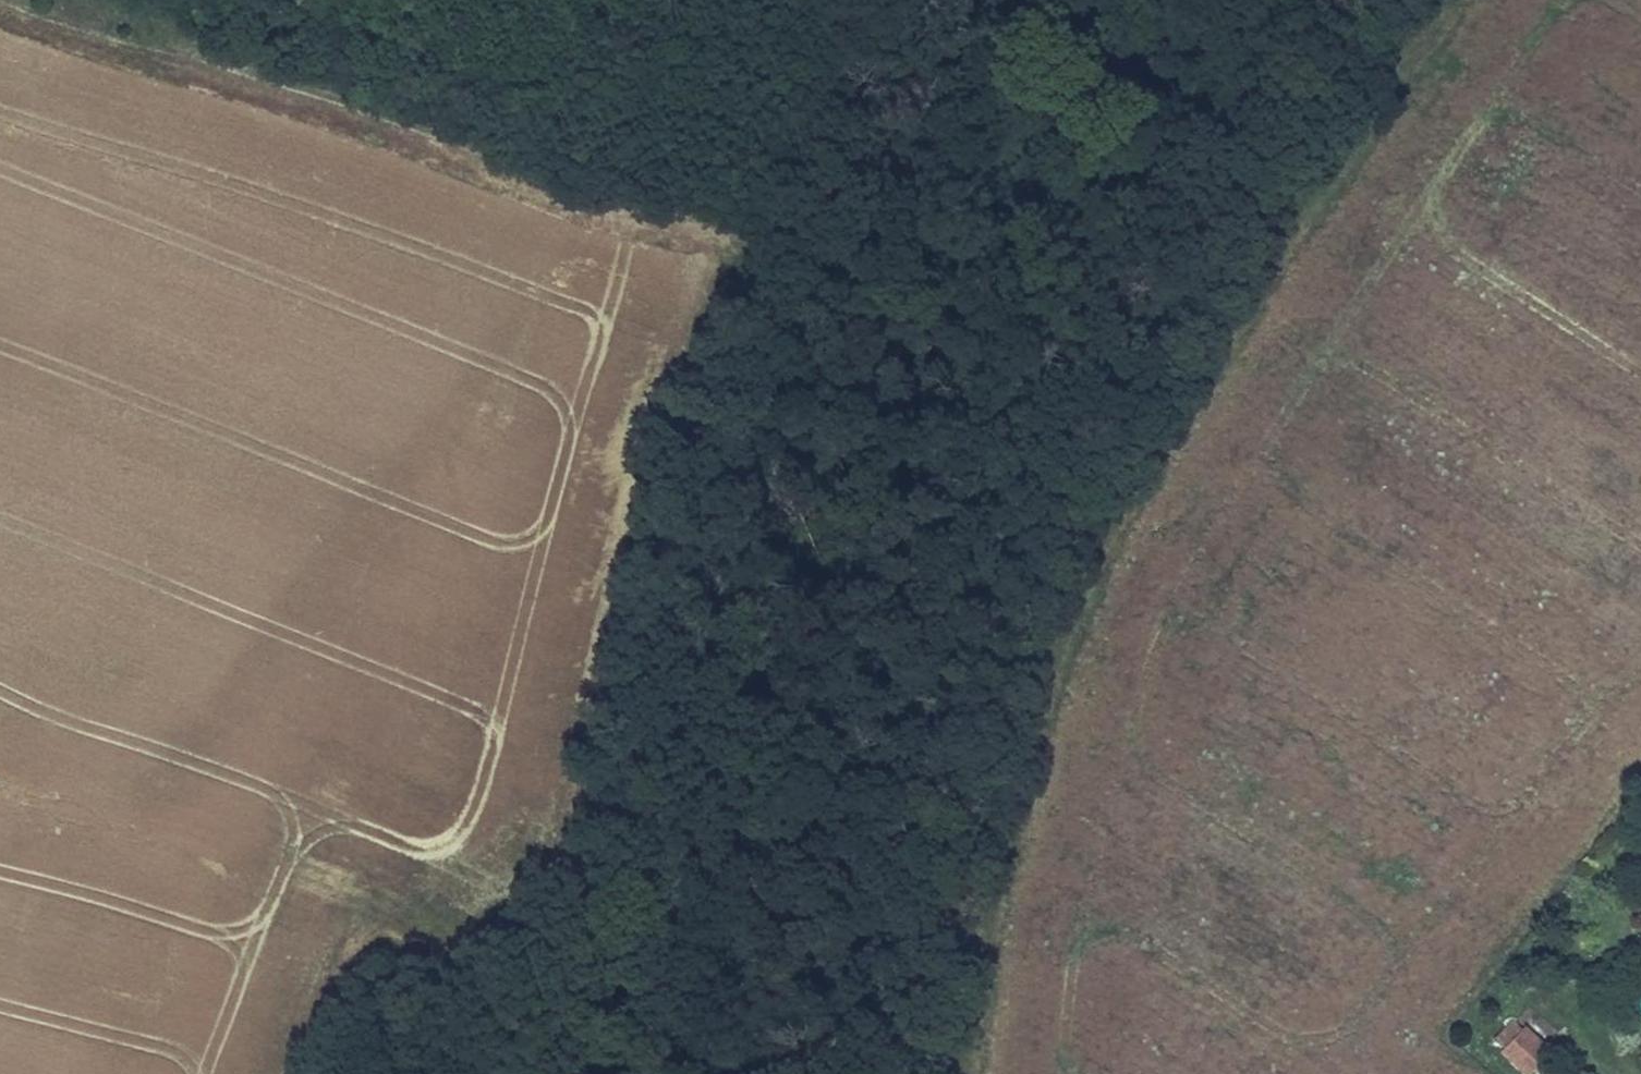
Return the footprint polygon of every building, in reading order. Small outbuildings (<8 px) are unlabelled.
[(1525,1031),(1523,1034),(1512,1024),(1492,1045),(1503,1055),(1500,1058),(1516,1073),(1535,1073),(1552,1057),(1525,1031)]
